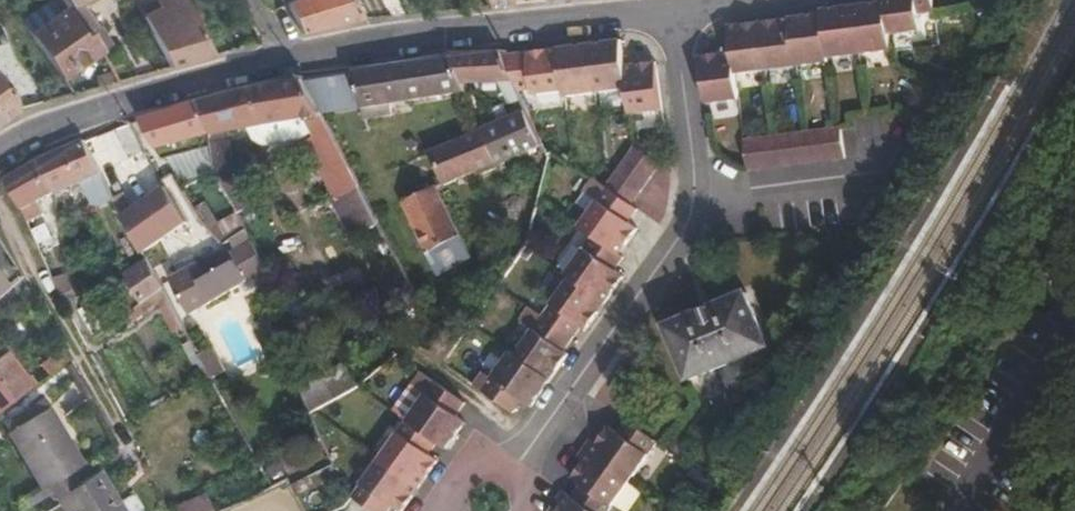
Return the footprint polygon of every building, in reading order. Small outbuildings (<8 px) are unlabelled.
[(69,12),(84,36),(91,31),(98,27),(83,5),(92,0),(67,0),(73,10),(69,12)] [(161,8),(157,0),(139,9),(143,16),(161,8)] [(213,53),(185,0),(157,0),(161,8),(143,16),(170,66),(213,53)] [(302,33),(363,19),(354,0),(292,0),(287,2),(302,33)] [(931,0),(883,0),(883,1),(888,34),(919,30),(917,14),(933,12),(931,0)] [(859,54),(891,50),(888,34),(883,1),(863,4),(864,10),(853,11),(859,54)] [(828,57),(859,54),(853,11),(843,13),(842,7),(821,10),(822,13),(828,57)] [(66,8),(30,34),(62,79),(103,50),(91,31),(84,36),(69,12),(66,8)] [(801,21),(791,22),(797,66),(829,62),(828,57),(822,13),(801,16),(801,21)] [(779,19),(766,20),(759,21),(766,70),(797,66),(791,22),(780,24),(779,19)] [(766,70),(759,21),(739,24),(740,29),(729,30),(732,51),(733,56),(735,74),(766,70)] [(91,31),(103,50),(105,55),(114,49),(100,26),(98,27),(91,31)] [(610,41),(590,44),(596,93),(627,89),(625,71),(624,65),(622,45),(611,46),(610,41)] [(570,52),(559,53),(565,91),(565,97),(596,93),(590,44),(569,46),(570,52)] [(548,49),(504,55),(515,81),(519,92),(533,89),(533,95),(565,91),(559,53),(549,54),(548,49)] [(503,51),(468,54),(478,83),(501,82),(515,81),(504,55),(503,51)] [(739,100),(735,74),(733,56),(722,58),(721,53),(700,55),(707,104),(739,100)] [(468,54),(455,55),(465,83),(478,83),(468,54)] [(465,83),(455,55),(354,70),(354,73),(359,97),(362,107),(364,107),(390,103),(467,91),(465,83)] [(625,71),(627,89),(631,115),(663,110),(656,61),(634,64),(635,70),(625,71)] [(95,76),(97,87),(118,81),(113,71),(95,76)] [(359,97),(354,73),(339,76),(345,100),(359,97)] [(324,170),(337,197),(362,189),(324,116),(304,78),(273,83),(248,88),(198,101),(213,135),(215,172),(233,171),(231,140),(227,140),(226,132),(260,125),(264,146),(301,139),(313,133),(315,137),(302,144),(317,173),(324,170)] [(2,121),(19,110),(13,94),(0,79),(0,118),(2,121)] [(515,81),(501,82),(509,102),(511,102),(512,104),(522,99),(519,92),(515,81)] [(214,173),(215,172),(213,135),(198,101),(141,118),(157,150),(159,150),(164,159),(169,158),(202,148),(214,173)] [(392,114),(390,103),(364,107),(366,118),(392,114)] [(525,110),(483,128),(498,164),(541,146),(525,110)] [(846,158),(843,131),(842,126),(836,127),(825,128),(830,161),(846,158)] [(498,164),(483,128),(431,149),(448,184),(498,164)] [(814,162),(830,161),(825,128),(809,130),(814,162)] [(798,165),(814,162),(809,130),(807,131),(793,132),(798,165)] [(782,167),(798,165),(793,132),(777,135),(782,167)] [(777,135),(776,135),(761,136),(766,169),(782,167),(777,135)] [(766,169),(761,136),(745,139),(750,171),(766,169)] [(102,172),(85,139),(38,159),(55,193),(80,181),(86,194),(108,185),(102,172)] [(635,146),(625,160),(651,178),(661,164),(635,146)] [(182,182),(214,173),(202,148),(169,158),(182,182)] [(55,193),(38,159),(5,179),(23,209),(28,221),(46,213),(40,201),(55,193)] [(625,160),(616,173),(642,191),(651,178),(625,160)] [(616,173),(606,187),(632,205),(642,191),(616,173)] [(606,187),(594,177),(585,191),(598,201),(579,226),(593,236),(616,252),(622,243),(626,246),(639,229),(629,222),(639,210),(632,205),(606,187)] [(165,185),(122,217),(142,253),(188,222),(165,185)] [(437,188),(403,205),(439,277),(473,257),(437,188)] [(200,216),(209,229),(220,223),(207,201),(195,208),(200,216)] [(593,236),(566,274),(570,278),(602,300),(608,291),(612,295),(625,276),(616,270),(624,258),(620,255),(616,252),(593,236)] [(622,243),(616,252),(620,255),(626,246),(622,243)] [(198,262),(179,273),(169,278),(190,315),(248,281),(227,246),(198,262)] [(16,273),(0,248),(0,288),(16,273)] [(175,265),(179,273),(198,262),(194,254),(175,265)] [(141,304),(165,287),(150,262),(126,277),(141,304)] [(53,278),(60,295),(74,290),(70,273),(53,278)] [(602,300),(570,278),(543,316),(574,338),(582,326),(587,329),(600,311),(596,308),(602,300)] [(173,333),(184,328),(176,312),(165,287),(141,304),(123,317),(110,327),(118,337),(159,305),(173,333)] [(608,291),(602,300),(606,303),(612,295),(608,291)] [(748,291),(667,325),(689,381),(771,347),(748,291)] [(606,303),(602,300),(596,308),(600,311),(606,303)] [(533,330),(516,355),(546,377),(552,369),(557,372),(569,355),(565,351),(574,338),(543,316),(529,307),(520,320),(533,330)] [(210,379),(224,373),(214,350),(200,356),(210,379)] [(36,384),(7,351),(0,356),(0,385),(13,401),(36,384)] [(48,376),(67,361),(60,351),(40,365),(48,376)] [(483,372),(474,385),(514,413),(522,401),(532,407),(545,389),(540,386),(546,377),(516,355),(511,352),(492,378),(483,372)] [(345,362),(322,375),(336,400),(359,387),(345,362)] [(552,369),(546,377),(551,381),(557,372),(552,369)] [(425,394),(406,421),(437,442),(442,447),(448,438),(453,441),(466,422),(457,415),(466,403),(422,372),(412,385),(425,394)] [(336,400),(322,375),(300,388),(311,413),(313,411),(336,400)] [(540,386),(545,389),(551,381),(546,377),(540,386)] [(13,401),(0,385),(0,411),(13,401)] [(7,431),(34,415),(29,406),(1,422),(7,431)] [(72,471),(83,464),(49,407),(34,415),(7,431),(42,489),(48,485),(72,471)] [(595,456),(631,482),(658,443),(626,420),(618,432),(609,426),(597,444),(601,447),(595,456)] [(437,442),(406,421),(380,459),(415,485),(421,476),(426,479),(439,461),(429,454),(437,442)] [(448,438),(442,447),(447,450),(453,441),(448,438)] [(584,448),(595,456),(601,447),(597,444),(591,440),(584,448)] [(588,465),(595,456),(584,448),(578,458),(584,461),(588,465)] [(631,482),(595,456),(588,465),(584,461),(572,478),(581,485),(572,498),(573,498),(591,510),(609,510),(631,482)] [(380,459),(352,498),(370,510),(390,510),(393,507),(399,510),(403,510),(414,496),(409,493),(415,485),(380,459)] [(72,471),(48,485),(64,510),(124,510),(99,470),(79,483),(72,471)] [(421,476),(415,485),(420,488),(426,479),(421,476)] [(420,488),(415,485),(409,493),(414,496),(420,488)] [(556,501),(562,505),(566,508),(573,498),(572,498),(563,491),(556,501)] [(208,495),(179,509),(180,510),(216,510),(208,495)] [(573,498),(566,508),(562,505),(557,510),(591,510),(573,498)]
